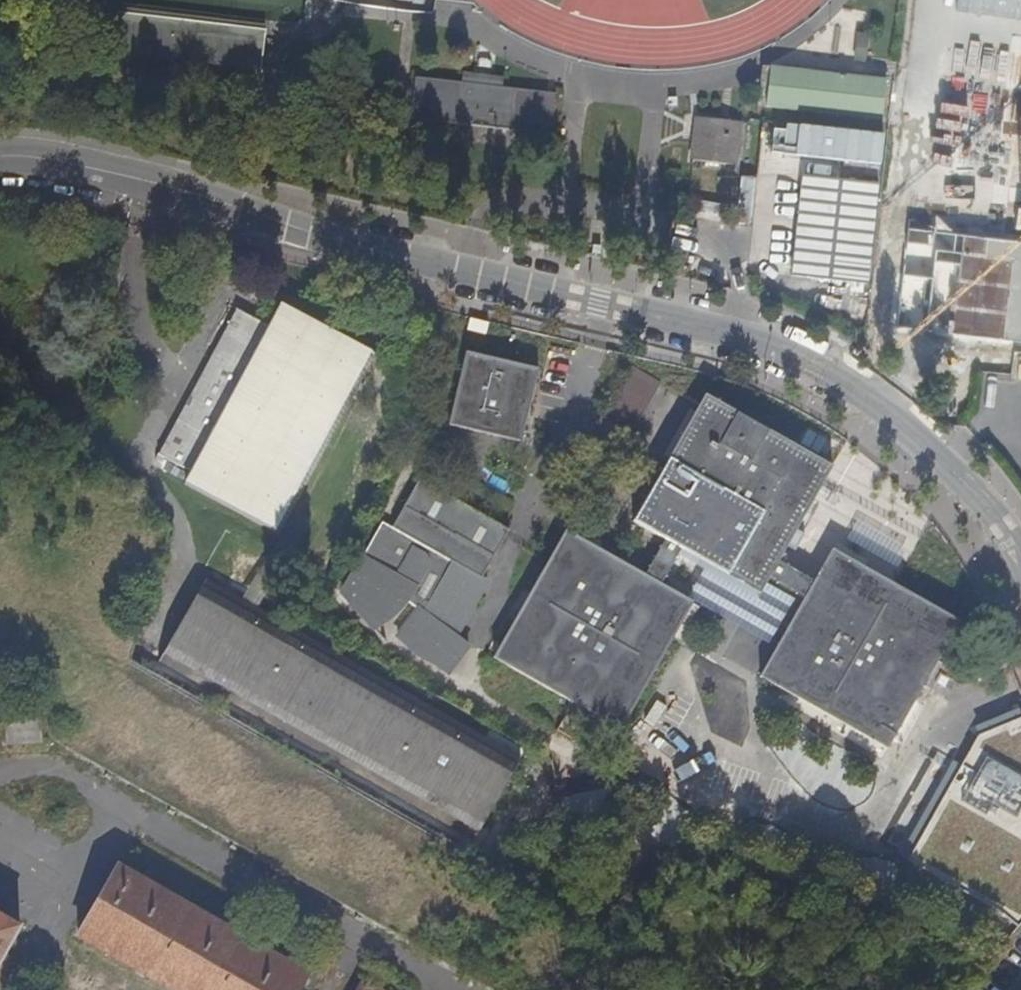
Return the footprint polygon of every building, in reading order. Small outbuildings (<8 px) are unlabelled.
[(267,27),(117,10),(114,49),(261,67),(267,27)] [(869,60),(868,30),(855,30),(855,60),(869,60)] [(764,63),(760,102),(883,116),(888,77),(764,63)] [(463,72),(462,80),(416,75),(411,115),(551,132),(555,91),(501,85),(502,76),(463,72)] [(741,163),(742,118),(691,117),(690,161),(741,163)] [(771,155),(882,162),(884,130),(773,123),(771,155)] [(793,170),(782,270),(841,277),(853,278),(856,279),(868,178),(793,170)] [(752,210),(757,178),(743,175),(737,208),(752,210)] [(841,277),(840,286),(852,287),(853,278),(841,277)] [(188,480),(282,530),(377,350),(282,300),(271,321),(237,303),(161,449),(194,467),(188,480)] [(539,362),(468,344),(451,419),(522,436),(539,362)] [(667,534),(682,542),(764,588),(773,571),(781,556),(834,461),(707,389),(635,516),(667,534)] [(511,524),(420,476),(394,526),(382,519),(341,590),(381,618),(396,601),(400,595),(412,602),(395,632),(407,642),(409,645),(417,651),(427,655),(440,663),(447,669),(470,642),(458,632),(488,575),(485,573),(511,524)] [(895,561),(911,533),(856,503),(841,531),(895,561)] [(695,595),(662,576),(648,568),(569,523),(496,652),(622,723),(695,595)] [(662,576),(682,542),(667,534),(648,568),(662,576)] [(816,576),(808,589),(762,668),(890,742),(963,615),(835,542),(816,576)] [(781,556),(773,571),(808,589),(816,576),(781,556)] [(761,652),(768,635),(749,626),(761,599),(693,568),(684,588),(706,598),(695,622),(761,652)] [(161,658),(477,834),(522,753),(206,577),(161,658)] [(306,969),(131,869),(92,937),(184,989),(294,989),(306,969)] [(0,911),(0,956),(19,921),(0,911)] [(363,976),(355,989),(388,989),(363,976)]
